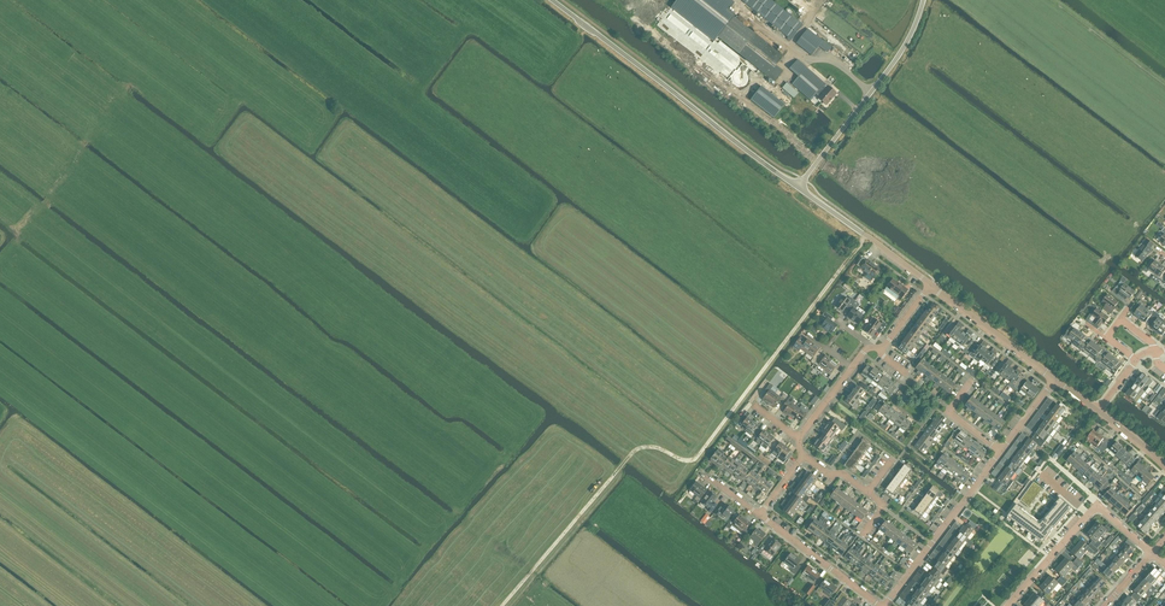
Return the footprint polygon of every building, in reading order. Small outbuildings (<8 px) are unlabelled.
[(734,17),(734,16),(728,11),(733,3),(729,0),(677,0),(671,7),(715,41),(718,37),(775,82),(783,72),(776,66),(784,56),(734,17)] [(803,26),(771,0),(742,0),(788,37),(787,39),(789,41),(791,40),(792,40),(803,26)] [(812,56),(823,42),(808,30),(797,44),(812,56)] [(817,94),(824,86),(825,84),(807,68),(793,84),(811,100),(817,94)] [(794,97),(798,93),(787,82),(783,87),(794,97)] [(774,118),(785,105),(762,86),(751,100),(774,118)] [(817,94),(819,96),(818,97),(827,105),(837,93),(828,86),(827,88),(824,86),(817,94)] [(1143,245),(1135,256),(1138,258),(1138,259),(1139,260),(1140,260),(1143,262),(1152,250),(1151,249),(1154,245),(1147,240),(1146,239),(1142,244),(1143,245)] [(1154,275),(1162,265),(1159,263),(1158,263),(1155,261),(1155,262),(1152,259),(1144,271),(1147,273),(1149,271),(1154,275)] [(867,260),(861,268),(867,273),(864,277),(870,282),(873,278),(879,270),(867,260)] [(1164,278),(1164,268),(1164,266),(1162,265),(1154,275),(1159,279),(1158,280),(1160,282),(1159,283),(1160,284),(1164,278)] [(887,287),(885,290),(892,296),(895,293),(899,296),(897,298),(900,300),(907,291),(893,280),(887,287)] [(1115,288),(1113,292),(1115,293),(1123,300),(1125,301),(1128,298),(1130,299),(1133,295),(1134,295),(1135,294),(1134,293),(1135,292),(1125,284),(1120,291),(1117,290),(1115,288)] [(1118,303),(1109,296),(1108,295),(1103,302),(1106,305),(1104,309),(1112,314),(1116,308),(1115,307),(1118,303)] [(850,297),(848,300),(843,296),(835,307),(842,312),(848,304),(850,307),(855,301),(850,297)] [(855,310),(859,304),(855,301),(850,307),(848,309),(851,311),(847,317),(851,320),(857,324),(863,316),(855,310)] [(1142,305),(1143,304),(1139,302),(1131,312),(1135,314),(1134,315),(1137,317),(1137,318),(1139,320),(1147,309),(1142,305)] [(934,317),(940,309),(932,304),(930,307),(929,306),(927,309),(924,307),(923,308),(934,317)] [(931,321),(934,317),(923,308),(922,310),(924,313),(923,315),(931,321)] [(1104,325),(1109,318),(1098,309),(1090,320),(1093,322),(1091,325),(1098,330),(1103,323),(1104,325)] [(1154,311),(1153,313),(1147,309),(1139,320),(1142,322),(1143,321),(1146,323),(1149,325),(1157,314),(1154,311)] [(831,321),(833,318),(825,312),(822,315),(827,319),(821,326),(831,333),(837,326),(831,321)] [(1161,316),(1157,314),(1149,325),(1152,327),(1151,328),(1154,330),(1154,331),(1156,333),(1164,321),(1160,317),(1161,316)] [(929,324),(931,321),(923,315),(921,317),(918,315),(917,317),(928,325),(927,327),(931,329),(932,327),(929,324)] [(927,327),(928,325),(917,317),(915,319),(918,321),(916,323),(925,330),(927,327)] [(883,322),(881,325),(873,318),(864,331),(872,337),(878,329),(881,331),(886,325),(883,322)] [(1156,333),(1159,335),(1160,334),(1163,336),(1164,337),(1164,321),(1156,333)] [(951,338),(962,324),(959,322),(955,327),(953,325),(952,325),(950,323),(944,331),(946,333),(946,334),(951,338)] [(922,333),(925,330),(916,323),(914,326),(912,324),(910,325),(922,334),(921,335),(924,338),(926,335),(922,333)] [(953,344),(962,332),(960,330),(964,325),(962,324),(951,338),(948,341),(953,344)] [(921,335),(922,334),(910,325),(909,327),(912,329),(910,332),(919,338),(921,335)] [(1075,329),(1074,330),(1071,328),(1065,336),(1073,343),(1081,332),(1079,331),(1077,331),(1075,329)] [(960,345),(971,331),(969,329),(965,334),(962,332),(953,344),(958,348),(960,345)] [(975,342),(972,340),(970,338),(973,333),(971,331),(960,345),(965,349),(963,352),(966,354),(967,352),(967,353),(975,342)] [(916,341),(919,338),(910,332),(908,334),(905,332),(904,334),(916,342),(915,344),(918,346),(919,344),(916,341)] [(1084,336),(1083,334),(1081,332),(1073,343),(1072,344),(1080,350),(1078,352),(1079,352),(1089,339),(1086,336),(1086,337),(1084,336)] [(915,343),(915,344),(916,342),(904,334),(903,336),(906,338),(904,340),(912,347),(912,346),(915,343)] [(806,342),(804,340),(800,338),(792,348),(798,352),(800,349),(807,354),(814,344),(808,340),(806,342)] [(1092,342),(1092,341),(1089,339),(1079,352),(1080,353),(1081,351),(1089,357),(1098,345),(1095,343),(1094,343),(1092,342)] [(914,348),(912,346),(912,347),(904,340),(902,343),(899,341),(898,342),(909,351),(911,352),(914,348)] [(973,360),(986,342),(984,341),(980,346),(977,343),(977,344),(975,342),(967,353),(969,355),(968,356),(973,360)] [(908,352),(909,351),(898,342),(896,344),(899,346),(897,349),(906,355),(908,352)] [(980,360),(987,351),(985,349),(988,344),(986,342),(973,360),(978,363),(980,360)] [(819,357),(821,355),(817,352),(820,349),(814,344),(807,354),(813,358),(810,362),(814,365),(819,357)] [(1100,348),(1100,347),(1098,345),(1089,357),(1097,362),(1095,364),(1096,365),(1106,351),(1103,349),(1102,350),(1100,348)] [(985,364),(996,350),(994,348),(990,353),(987,351),(980,360),(985,364)] [(985,364),(983,367),(988,370),(986,373),(989,375),(997,365),(1000,361),(999,361),(997,359),(997,358),(995,356),(998,351),(996,350),(985,364)] [(1108,355),(1109,354),(1106,351),(1096,365),(1097,365),(1098,363),(1106,369),(1114,358),(1112,356),(1111,356),(1108,355)] [(821,374),(824,371),(831,361),(825,356),(823,360),(819,357),(814,365),(817,367),(815,369),(821,374)] [(1117,361),(1117,360),(1114,358),(1106,369),(1114,376),(1122,365),(1119,363),(1117,361)] [(1001,375),(1011,361),(1009,359),(1005,364),(1002,362),(1002,363),(1000,361),(989,375),(991,377),(995,372),(1001,375)] [(918,375),(926,363),(922,360),(916,369),(918,371),(916,374),(918,375)] [(830,376),(828,378),(832,380),(838,372),(835,369),(837,365),(831,361),(824,371),(830,376)] [(1006,379),(1013,370),(1010,368),(1013,363),(1011,361),(1001,375),(1006,379)] [(924,375),(931,367),(926,363),(918,375),(920,376),(922,373),(924,375)] [(873,381),(880,372),(877,370),(876,371),(873,369),(872,370),(867,366),(861,374),(866,379),(867,377),(873,381)] [(926,381),(935,370),(931,367),(924,375),(927,377),(924,380),(926,381)] [(1010,383),(1021,369),(1018,367),(1015,372),(1013,370),(1006,379),(1010,383)] [(1010,383),(1008,386),(1015,392),(1024,380),(1022,378),(1022,377),(1019,375),(1023,370),(1021,369),(1010,383)] [(933,381),(939,373),(935,370),(926,381),(928,382),(930,380),(933,381)] [(881,375),(882,374),(880,372),(873,381),(878,385),(884,377),(881,375)] [(935,387),(943,376),(939,373),(933,381),(935,383),(933,386),(935,387)] [(1142,373),(1138,379),(1147,385),(1149,387),(1153,382),(1151,380),(1142,373)] [(941,388),(947,379),(943,376),(935,387),(936,389),(938,386),(941,388)] [(887,378),(886,379),(884,377),(878,385),(883,389),(890,380),(887,378)] [(943,394),(952,382),(947,379),(941,388),(943,390),(941,392),(943,394)] [(1149,387),(1147,385),(1138,379),(1134,384),(1143,390),(1145,392),(1149,387)] [(892,383),(893,382),(890,380),(883,389),(888,393),(887,394),(890,396),(897,388),(894,386),(894,385),(892,383)] [(1026,395),(1033,386),(1027,381),(1020,390),(1026,395)] [(950,394),(956,386),(952,382),(943,394),(945,395),(947,392),(950,394)] [(770,390),(773,386),(770,384),(764,391),(767,393),(762,400),(768,404),(776,394),(770,390)] [(1145,392),(1143,390),(1134,384),(1131,389),(1141,397),(1145,392)] [(1157,393),(1163,387),(1159,384),(1154,391),(1157,393)] [(860,397),(864,392),(856,386),(853,390),(853,389),(852,391),(860,397)] [(1032,400),(1039,390),(1033,386),(1026,395),(1032,400)] [(1137,403),(1141,397),(1131,389),(1126,395),(1137,403)] [(857,402),(860,397),(852,391),(851,392),(849,396),(848,396),(857,402)] [(781,404),(787,396),(784,394),(781,398),(776,394),(768,404),(768,405),(770,407),(771,406),(773,408),(778,402),(781,404)] [(785,404),(782,408),(784,411),(783,413),(789,417),(796,406),(793,404),(795,402),(793,400),(794,399),(791,396),(785,404)] [(853,408),(857,402),(848,396),(847,397),(844,401),(853,408)] [(967,412),(976,400),(971,397),(965,406),(968,408),(965,411),(967,412)] [(974,412),(980,404),(976,400),(967,412),(969,413),(971,410),(974,412)] [(884,404),(882,402),(880,401),(878,403),(882,407),(879,412),(884,416),(890,407),(889,406),(889,407),(885,404),(884,404)] [(1057,405),(1053,410),(1061,416),(1065,411),(1068,408),(1061,403),(1059,406),(1057,405)] [(976,418),(984,407),(980,404),(974,412),(976,414),(974,417),(976,418)] [(809,410),(804,407),(803,406),(801,406),(799,408),(796,406),(789,417),(794,421),(796,419),(800,422),(809,410)] [(889,420),(895,412),(891,409),(892,408),(890,407),(884,416),(889,420)] [(982,418),(988,410),(984,407),(976,418),(977,419),(979,417),(982,418)] [(984,424),(992,413),(988,410),(982,418),(984,420),(982,423),(984,424)] [(1053,410),(1049,416),(1057,422),(1061,416),(1053,410)] [(1155,416),(1158,418),(1164,424),(1164,415),(1162,413),(1160,412),(1159,411),(1155,416)] [(894,424),(901,415),(900,414),(899,415),(895,412),(889,420),(894,424)] [(990,425),(997,416),(992,413),(984,424),(986,426),(988,423),(990,425)] [(906,420),(905,419),(902,417),(902,416),(901,415),(894,424),(900,428),(906,420)] [(992,431),(1001,419),(997,416),(990,425),(993,427),(991,429),(992,431)] [(1048,416),(1044,422),(1055,430),(1059,424),(1057,422),(1049,416),(1048,416)] [(745,431),(752,423),(747,418),(746,419),(743,417),(737,425),(740,428),(741,426),(742,427),(742,429),(745,431)] [(842,431),(846,426),(835,418),(831,423),(830,421),(825,427),(835,434),(839,429),(842,431)] [(943,431),(942,430),(943,429),(942,428),(945,424),(936,418),(929,427),(939,434),(939,433),(940,434),(941,434),(942,434),(943,433),(943,432),(943,431)] [(906,420),(900,428),(905,432),(911,424),(907,421),(907,420),(906,419),(905,419),(906,420)] [(999,431),(1005,423),(1001,419),(992,431),(994,432),(996,429),(999,431)] [(1044,422),(1040,428),(1050,436),(1055,430),(1044,422)] [(757,427),(752,423),(745,431),(751,435),(752,433),(755,436),(760,429),(757,427)] [(835,434),(825,427),(821,433),(823,434),(820,437),(830,444),(833,439),(832,438),(835,434)] [(936,438),(939,434),(929,427),(924,434),(933,440),(935,437),(936,438)] [(1091,427),(1085,434),(1089,437),(1086,440),(1092,444),(1103,430),(1100,428),(1096,433),(1094,431),(1094,430),(1091,427)] [(1036,434),(1033,437),(1044,445),(1050,436),(1040,428),(1035,434),(1036,434)] [(760,446),(768,435),(763,431),(760,429),(755,436),(758,438),(756,443),(760,446)] [(1103,430),(1092,444),(1097,448),(1100,450),(1104,453),(1107,448),(1112,443),(1108,440),(1104,438),(1104,439),(1101,437),(1105,432),(1103,430)] [(960,446),(967,436),(960,431),(958,434),(956,437),(954,440),(957,442),(956,443),(960,446)] [(931,443),(933,440),(924,434),(919,440),(929,448),(932,444),(931,443)] [(771,448),(776,442),(774,439),(768,435),(760,446),(766,450),(769,446),(771,448)] [(967,450),(974,441),(967,436),(960,446),(964,449),(964,448),(967,450)] [(823,452),(830,444),(820,437),(818,440),(818,439),(813,445),(819,450),(818,450),(821,452),(822,452),(823,452)] [(1029,439),(1025,444),(1033,451),(1037,445),(1041,448),(1044,445),(1033,437),(1031,440),(1029,439)] [(867,451),(870,447),(861,440),(858,445),(867,451)] [(926,451),(929,448),(919,440),(914,447),(923,453),(925,450),(926,451)] [(973,456),(980,446),(974,441),(967,450),(970,452),(969,453),(973,456)] [(1117,443),(1115,441),(1108,448),(1111,451),(1110,451),(1116,456),(1123,448),(1117,443)] [(777,459),(785,447),(780,443),(779,444),(776,442),(771,448),(774,450),(771,455),(777,459)] [(1021,450),(1029,456),(1029,457),(1031,459),(1036,453),(1033,451),(1025,444),(1021,450)] [(1061,444),(1054,452),(1058,456),(1065,447),(1061,444)] [(864,455),(867,451),(858,445),(855,449),(864,455)] [(980,446),(973,456),(977,459),(978,458),(981,460),(987,452),(980,446)] [(786,459),(788,461),(793,454),(790,452),(790,451),(785,447),(777,459),(783,464),(786,459)] [(1123,448),(1116,456),(1122,461),(1128,453),(1123,448)] [(715,465),(723,455),(724,453),(719,449),(711,460),(714,462),(713,463),(715,465)] [(861,459),(864,455),(855,449),(852,453),(861,459)] [(1021,450),(1016,456),(1024,462),(1029,457),(1029,456),(1021,450)] [(858,463),(861,459),(852,453),(849,457),(858,463)] [(1073,466),(1080,458),(1075,453),(1068,461),(1073,466)] [(1128,453),(1122,461),(1127,465),(1130,467),(1133,464),(1136,461),(1133,459),(1134,458),(1128,453)] [(943,469),(950,459),(943,454),(937,462),(940,465),(939,466),(943,469)] [(728,459),(723,455),(715,465),(718,467),(719,466),(722,468),(723,466),(728,459)] [(1016,456),(1012,462),(1020,468),(1024,462),(1016,456)] [(735,461),(734,461),(729,457),(728,459),(723,466),(725,468),(725,469),(727,471),(735,461)] [(855,467),(858,463),(849,457),(846,461),(855,467)] [(740,465),(741,463),(742,462),(737,458),(734,461),(735,461),(727,471),(730,473),(731,472),(733,474),(740,465)] [(950,472),(957,464),(950,459),(943,469),(947,471),(948,470),(950,472)] [(1080,459),(1073,466),(1079,471),(1085,463),(1080,459)] [(851,472),(855,467),(846,461),(843,465),(851,472)] [(1008,467),(1008,468),(1016,474),(1020,468),(1012,462),(1008,467)] [(738,479),(747,467),(741,463),(740,465),(733,474),(736,476),(735,477),(738,479)] [(1085,463),(1079,471),(1084,476),(1091,468),(1085,463)] [(909,475),(912,471),(903,464),(900,468),(909,475)] [(956,478),(963,469),(957,464),(950,472),(953,475),(952,476),(956,478)] [(1091,468),(1084,476),(1090,480),(1097,472),(1096,472),(1098,470),(1094,467),(1095,466),(1094,464),(1091,468)] [(1138,464),(1132,471),(1137,476),(1144,468),(1138,464)] [(750,473),(752,471),(747,467),(738,479),(741,481),(741,480),(744,482),(745,480),(750,473)] [(906,479),(909,475),(900,468),(897,472),(906,479)] [(1008,468),(1003,473),(1011,479),(1016,474),(1008,468)] [(1144,468),(1137,476),(1143,481),(1150,473),(1144,468)] [(969,475),(970,474),(963,469),(956,478),(954,481),(958,484),(960,482),(962,483),(963,483),(964,484),(970,476),(969,475)] [(750,485),(757,475),(752,471),(750,473),(745,480),(748,482),(747,483),(750,485)] [(802,472),(800,474),(813,485),(817,479),(808,472),(806,475),(802,472)] [(902,483),(906,479),(897,472),(894,477),(902,483)] [(1003,473),(998,480),(1005,485),(1003,488),(1007,491),(1014,482),(1011,480),(1011,479),(1003,473)] [(1096,473),(1090,480),(1095,485),(1102,478),(1098,474),(1096,473)] [(1150,473),(1143,481),(1148,486),(1145,489),(1148,491),(1155,483),(1153,481),(1155,478),(1150,473)] [(800,474),(798,477),(802,480),(800,483),(810,490),(813,485),(800,474)] [(756,488),(762,479),(757,475),(750,485),(753,487),(753,486),(756,488)] [(899,487),(902,483),(894,477),(891,481),(899,487)] [(1102,478),(1095,485),(1100,490),(1103,493),(1110,485),(1102,478)] [(760,493),(768,483),(762,479),(756,488),(758,489),(757,491),(760,493)] [(896,491),(899,487),(891,481),(888,485),(896,491)] [(1000,492),(1005,485),(999,481),(993,489),(999,493),(1000,492)] [(697,482),(690,491),(697,496),(695,499),(697,501),(698,502),(707,490),(697,482)] [(794,482),(792,485),(806,495),(810,490),(800,483),(798,486),(794,482)] [(1034,482),(1029,488),(1039,495),(1043,489),(1034,482)] [(768,483),(760,493),(763,495),(764,494),(766,496),(773,487),(768,483)] [(792,485),(790,487),(794,491),(792,493),(793,494),(802,500),(806,495),(792,485)] [(893,495),(896,491),(888,485),(885,489),(893,495)] [(940,498),(943,494),(932,485),(928,490),(937,496),(940,498)] [(1024,489),(1019,486),(1015,491),(1020,494),(1024,489)] [(1029,488),(1024,494),(1034,501),(1039,495),(1029,488)] [(836,501),(842,493),(837,489),(830,497),(836,501)] [(1107,493),(1104,497),(1105,497),(1110,502),(1117,494),(1111,489),(1107,493)] [(934,500),(937,496),(928,490),(925,494),(934,500)] [(1117,494),(1110,502),(1116,507),(1122,499),(1123,499),(1125,496),(1119,491),(1117,494)] [(714,503),(718,498),(709,492),(701,503),(709,508),(707,510),(711,513),(717,505),(714,503)] [(790,492),(788,495),(793,498),(791,500),(800,507),(804,502),(802,500),(793,494),(792,493),(790,492)] [(841,505),(847,497),(842,493),(836,501),(841,505)] [(931,504),(934,500),(925,494),(922,498),(931,504)] [(1020,501),(1029,508),(1034,501),(1024,494),(1020,501)] [(846,509),(852,500),(847,497),(841,505),(846,509)] [(928,508),(931,504),(922,498),(919,502),(928,508)] [(1017,505),(1008,517),(1008,518),(1011,520),(1015,523),(1018,525),(1022,528),(1025,530),(1029,533),(1032,535),(1036,538),(1039,541),(1043,543),(1051,533),(1050,532),(1054,528),(1055,529),(1058,525),(1060,522),(1064,519),(1066,516),(1069,512),(1072,509),(1061,498),(1056,503),(1058,505),(1056,507),(1048,516),(1045,520),(1044,520),(1043,522),(1044,523),(1043,524),(1042,526),(1041,525),(1033,519),(1022,511),(1021,510),(1023,509),(1022,509),(1017,505)] [(1122,499),(1116,507),(1121,511),(1128,504),(1127,504),(1124,500),(1122,499)] [(784,500),(782,502),(796,513),(800,507),(791,500),(789,503),(784,500)] [(851,513),(858,504),(852,500),(846,509),(851,513)] [(782,502),(780,505),(785,508),(783,511),(792,518),(796,513),(782,502)] [(925,512),(928,508),(919,502),(916,506),(925,512)] [(1157,505),(1154,503),(1152,505),(1154,507),(1152,510),(1161,518),(1162,516),(1162,515),(1164,512),(1164,511),(1157,504),(1157,505)] [(856,517),(863,508),(858,504),(851,513),(856,517)] [(1128,504),(1121,511),(1126,516),(1127,515),(1133,509),(1128,504)] [(721,506),(715,514),(718,516),(721,518),(726,522),(728,519),(734,511),(726,505),(724,508),(721,506)] [(922,517),(925,512),(916,506),(913,510),(922,517)] [(862,521),(868,512),(863,508),(856,517),(862,521)] [(1148,515),(1147,515),(1156,523),(1158,521),(1157,521),(1157,520),(1160,517),(1160,518),(1161,518),(1152,510),(1148,515)] [(1134,514),(1129,520),(1132,523),(1137,517),(1134,514)] [(737,530),(745,519),(740,515),(735,522),(732,519),(726,527),(729,529),(732,526),(737,530)] [(1147,515),(1142,521),(1151,529),(1153,527),(1152,526),(1155,523),(1156,524),(1156,523),(1147,515)] [(813,518),(807,526),(809,527),(807,530),(813,534),(825,519),(824,519),(825,518),(822,516),(819,520),(820,521),(818,522),(815,520),(813,518)] [(746,530),(751,523),(745,519),(737,530),(742,534),(740,537),(743,540),(748,532),(746,530)] [(825,519),(813,534),(819,539),(826,530),(828,526),(825,524),(827,521),(825,519)] [(885,521),(879,530),(884,534),(891,526),(885,521)] [(956,521),(954,523),(959,526),(958,527),(958,528),(961,530),(959,532),(967,538),(974,529),(968,524),(965,527),(965,528),(963,526),(960,524),(956,521)] [(1142,521),(1137,527),(1145,534),(1146,535),(1148,532),(1147,532),(1150,528),(1151,529),(1142,521)] [(1098,523),(1092,529),(1102,537),(1107,531),(1108,532),(1111,529),(1106,526),(1104,528),(1098,523)] [(836,528),(825,543),(831,547),(837,538),(834,536),(840,527),(838,525),(836,528)] [(826,530),(819,539),(825,543),(836,528),(834,526),(829,532),(826,530)] [(890,538),(896,529),(891,526),(885,534),(890,538)] [(756,529),(749,538),(755,542),(754,544),(757,546),(766,535),(766,534),(765,534),(763,532),(762,533),(756,529)] [(895,542),(901,533),(896,529),(890,538),(895,542)] [(1092,529),(1087,535),(1088,536),(1093,541),(1091,543),(1098,549),(1102,544),(1098,540),(1102,537),(1092,529)] [(959,532),(955,538),(963,544),(965,541),(968,544),(970,541),(967,538),(959,532)] [(900,546),(907,537),(901,533),(895,542),(900,546)] [(837,538),(831,547),(836,552),(848,536),(847,537),(845,535),(841,541),(837,538)] [(848,536),(836,552),(842,556),(849,547),(845,544),(850,538),(848,536)] [(905,550),(912,541),(907,537),(900,546),(905,550)] [(955,538),(950,544),(958,550),(963,544),(955,538)] [(763,545),(759,551),(762,553),(764,550),(772,556),(780,546),(772,539),(768,544),(766,547),(763,545)] [(1125,546),(1122,550),(1123,551),(1129,556),(1134,551),(1134,550),(1137,548),(1128,540),(1126,543),(1127,544),(1125,546)] [(912,541),(905,550),(909,553),(910,554),(917,545),(912,541)] [(1082,541),(1077,546),(1085,554),(1088,551),(1092,555),(1094,552),(1097,554),(1099,551),(1097,549),(1098,549),(1091,543),(1088,546),(1082,541)] [(950,544),(946,550),(954,556),(958,550),(950,544)] [(1076,547),(1071,552),(1075,556),(1078,558),(1076,560),(1081,566),(1084,563),(1080,560),(1085,554),(1077,546),(1076,547)] [(859,550),(850,562),(856,566),(863,558),(859,555),(864,548),(861,547),(859,550)] [(851,549),(844,557),(850,562),(859,550),(857,548),(854,551),(851,549)] [(946,550),(942,555),(950,561),(954,556),(946,550)] [(1119,552),(1117,555),(1118,556),(1124,562),(1129,556),(1123,551),(1121,553),(1119,552)] [(787,558),(784,562),(786,564),(793,569),(791,571),(795,574),(800,567),(797,565),(800,561),(796,557),(795,558),(790,554),(789,555),(788,555),(787,557),(787,558)] [(863,558),(856,566),(860,570),(862,571),(873,555),(871,554),(866,560),(863,558)] [(873,555),(862,571),(868,575),(874,566),(870,564),(875,557),(873,555)] [(942,555),(937,561),(945,567),(950,561),(942,555)] [(1112,561),(1113,562),(1119,568),(1124,562),(1118,556),(1116,559),(1114,558),(1112,561)] [(874,566),(868,575),(873,579),(882,568),(882,567),(885,564),(888,559),(885,557),(881,564),(879,566),(876,563),(874,566)] [(1066,558),(1061,564),(1070,571),(1072,568),(1076,572),(1078,569),(1081,566),(1076,560),(1072,564),(1067,559),(1066,558)] [(1098,559),(1095,562),(1096,563),(1104,570),(1102,572),(1107,576),(1109,579),(1114,573),(1108,568),(1107,567),(1098,559)] [(934,568),(932,571),(939,576),(941,574),(941,573),(943,575),(948,569),(945,567),(937,561),(933,567),(934,568)] [(1112,561),(1107,567),(1108,568),(1114,573),(1119,568),(1113,562),(1112,561)] [(882,568),(873,579),(879,583),(885,575),(882,572),(884,569),(887,566),(885,564),(882,567),(882,568)] [(1061,564),(1056,570),(1062,576),(1060,578),(1066,583),(1068,581),(1070,578),(1067,575),(1070,571),(1061,564)] [(803,573),(802,574),(814,583),(820,575),(808,566),(803,573)] [(1150,574),(1157,581),(1158,580),(1161,576),(1164,580),(1164,572),(1160,568),(1157,571),(1155,568),(1150,574)] [(929,575),(925,580),(933,586),(936,588),(940,582),(939,581),(938,580),(936,579),(938,576),(939,576),(932,571),(930,574),(929,574),(929,575)] [(885,575),(879,583),(885,588),(886,586),(890,589),(895,583),(894,583),(891,580),(891,579),(892,579),(896,573),(894,572),(893,572),(891,574),(889,577),(885,575)] [(1150,574),(1145,580),(1152,586),(1153,586),(1154,587),(1157,583),(1160,586),(1162,583),(1158,580),(1157,581),(1150,574)] [(1066,583),(1060,578),(1057,582),(1051,576),(1046,582),(1054,589),(1059,584),(1063,587),(1066,583)] [(1093,582),(1092,582),(1100,589),(1105,583),(1099,578),(1098,577),(1093,582)] [(819,588),(816,591),(820,594),(823,591),(825,592),(825,593),(830,597),(837,588),(833,585),(833,586),(825,580),(819,587),(819,588)] [(911,581),(910,582),(915,585),(914,586),(918,589),(917,592),(925,598),(929,592),(921,586),(916,583),(912,580),(911,581)] [(921,586),(929,592),(933,586),(925,580),(921,586)] [(1145,580),(1140,585),(1147,592),(1148,591),(1151,588),(1155,591),(1157,589),(1154,587),(1153,586),(1152,586),(1145,580)] [(1040,588),(1046,593),(1047,594),(1044,596),(1050,602),(1055,605),(1057,603),(1051,597),(1053,595),(1051,593),(1054,589),(1046,582),(1040,588)] [(1092,582),(1088,588),(1088,589),(1089,589),(1095,595),(1100,589),(1092,582)] [(815,587),(812,584),(807,591),(811,593),(815,587)] [(1135,592),(1133,595),(1139,600),(1142,598),(1146,593),(1150,597),(1152,595),(1148,591),(1147,592),(1140,585),(1134,591),(1135,592)] [(1086,590),(1083,593),(1090,600),(1095,595),(1089,589),(1088,590),(1087,592),(1086,590)] [(828,605),(850,605),(852,603),(849,600),(848,601),(846,599),(848,596),(842,592),(836,601),(833,599),(831,602),(828,605)] [(917,592),(912,597),(921,604),(923,605),(927,600),(925,598),(917,592)] [(1044,596),(1042,594),(1039,597),(1035,593),(1030,599),(1037,605),(1041,605),(1043,603),(1046,605),(1050,602),(1044,596)] [(1078,599),(1085,605),(1090,600),(1083,593),(1083,594),(1084,595),(1082,597),(1081,596),(1078,599)] [(1124,603),(1128,605),(1135,605),(1136,605),(1137,605),(1144,605),(1145,605),(1139,601),(1139,600),(1133,595),(1131,598),(1130,597),(1124,603)] [(908,605),(923,605),(921,604),(912,597),(908,604),(909,605),(908,605)]
